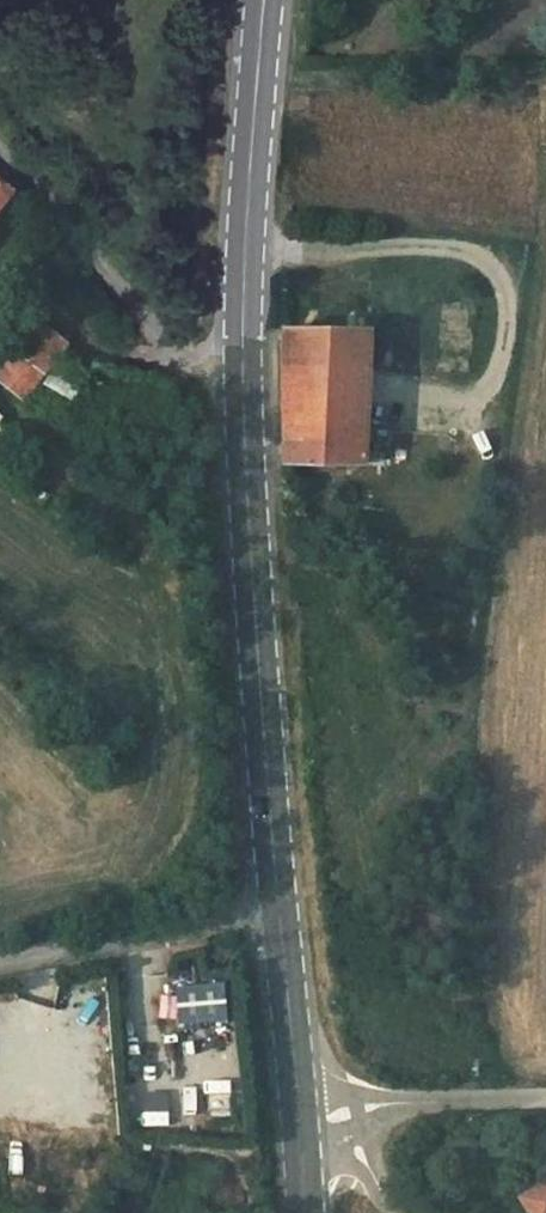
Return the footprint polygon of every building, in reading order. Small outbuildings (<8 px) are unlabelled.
[(9,191),(0,185),(0,203),(9,191)] [(32,333),(40,322),(24,310),(15,321),(32,333)] [(67,343),(40,322),(32,333),(0,375),(0,382),(24,400),(67,343)] [(367,387),(368,329),(283,330),(284,463),(348,464),(367,464),(367,437),(367,387)] [(385,353),(385,329),(368,329),(367,387),(381,387),(381,353),(385,353)] [(75,401),(85,384),(53,366),(43,384),(75,401)] [(0,414),(0,446),(15,428),(0,414)] [(381,477),(381,438),(367,437),(367,464),(367,477),(381,477)] [(367,477),(367,464),(348,464),(348,477),(367,477)] [(226,982),(176,985),(178,1026),(229,1023),(226,982)] [(216,1065),(198,1067),(200,1086),(235,1083),(231,1035),(214,1036),(216,1065)] [(228,1115),(226,1089),(205,1091),(207,1117),(228,1115)] [(162,1092),(140,1093),(141,1128),(162,1127),(162,1092)] [(520,1197),(530,1212),(545,1212),(545,1180),(520,1197)]
